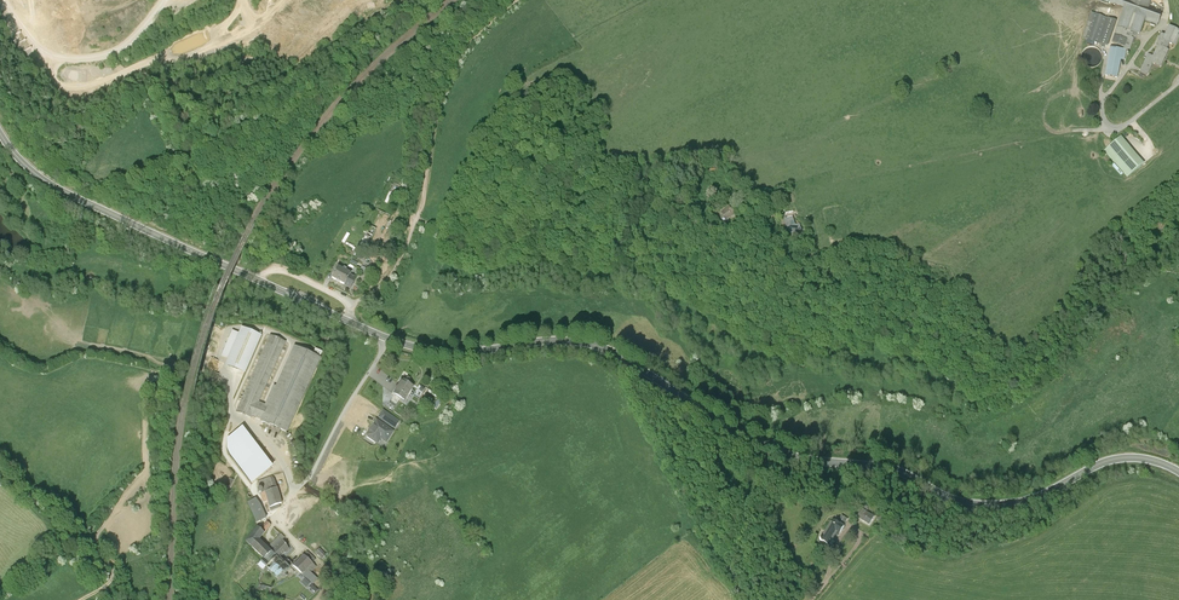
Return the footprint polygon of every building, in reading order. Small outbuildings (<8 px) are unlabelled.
[(1152,0),(1128,0),(1127,3),(1121,1),(1122,0),(1112,0),(1111,4),(1125,9),(1118,28),(1137,34),(1140,35),(1145,21),(1159,25),(1163,12),(1150,8),(1152,0)] [(1083,39),(1108,48),(1116,23),(1092,14),(1083,39)] [(1137,34),(1118,28),(1115,36),(1128,40),(1125,47),(1124,50),(1126,51),(1130,52),(1135,39),(1132,38),(1132,37),(1135,38),(1137,34)] [(1162,42),(1170,45),(1175,48),(1178,40),(1178,33),(1169,28),(1165,37),(1162,42)] [(1128,40),(1115,36),(1113,43),(1125,47),(1128,40)] [(1165,37),(1162,36),(1157,46),(1158,47),(1153,58),(1148,55),(1140,73),(1148,77),(1153,66),(1160,69),(1169,51),(1167,51),(1170,45),(1162,42),(1165,37)] [(1097,67),(1102,61),(1101,52),(1095,47),(1087,48),(1081,55),(1082,63),(1089,68),(1097,67)] [(1107,75),(1117,77),(1120,60),(1124,61),(1126,51),(1124,50),(1112,49),(1107,75)] [(1143,166),(1121,139),(1105,151),(1128,178),(1143,166)] [(734,210),(724,218),(729,223),(738,215),(734,210)] [(794,222),(787,224),(792,240),(803,237),(801,229),(797,231),(794,222)] [(371,239),(366,237),(361,246),(367,248),(371,239)] [(332,280),(351,291),(357,279),(338,269),(332,280)] [(226,362),(245,371),(261,336),(242,327),(239,333),(232,330),(222,353),(228,357),(226,362)] [(268,407),(265,406),(258,402),(284,343),(270,337),(237,410),(251,416),(252,414),(262,419),(268,407)] [(319,359),(294,348),(276,388),(274,386),(265,406),(268,407),(262,419),(262,420),(287,431),(319,359)] [(209,353),(205,364),(220,370),(224,359),(209,353)] [(413,387),(402,380),(394,394),(405,401),(413,387)] [(386,402),(394,407),(397,402),(390,397),(386,402)] [(383,411),(379,418),(395,428),(399,421),(383,411)] [(376,420),(366,438),(377,444),(380,439),(387,443),(394,431),(376,420)] [(265,490),(277,487),(274,479),(272,476),(257,480),(261,492),(265,490)] [(229,486),(226,485),(210,481),(209,484),(228,489),(229,486)] [(270,506),(282,503),(277,487),(265,490),(270,506)] [(256,522),(266,517),(260,503),(256,497),(247,501),(256,519),(256,522)] [(874,516),(865,511),(861,519),(870,524),(874,516)] [(837,516),(834,520),(843,526),(848,519),(842,515),(839,518),(837,516)] [(834,520),(833,520),(820,540),(832,547),(844,526),(843,526),(834,520)] [(267,521),(260,528),(264,532),(271,524),(267,521)] [(271,550),(268,547),(259,539),(265,532),(264,532),(260,528),(258,526),(244,540),(264,558),(271,550)] [(268,547),(271,550),(282,539),(285,537),(281,533),(268,547)] [(271,550),(278,556),(279,558),(289,549),(282,539),(271,550)] [(319,548),(316,552),(322,558),(326,554),(319,548)] [(278,556),(271,550),(264,558),(261,562),(267,567),(278,556)] [(307,551),(303,555),(312,563),(316,559),(307,551)] [(303,555),(293,565),(313,584),(317,579),(311,573),(316,567),(312,563),(303,555)] [(278,578),(289,568),(279,558),(278,556),(267,567),(278,578)]
